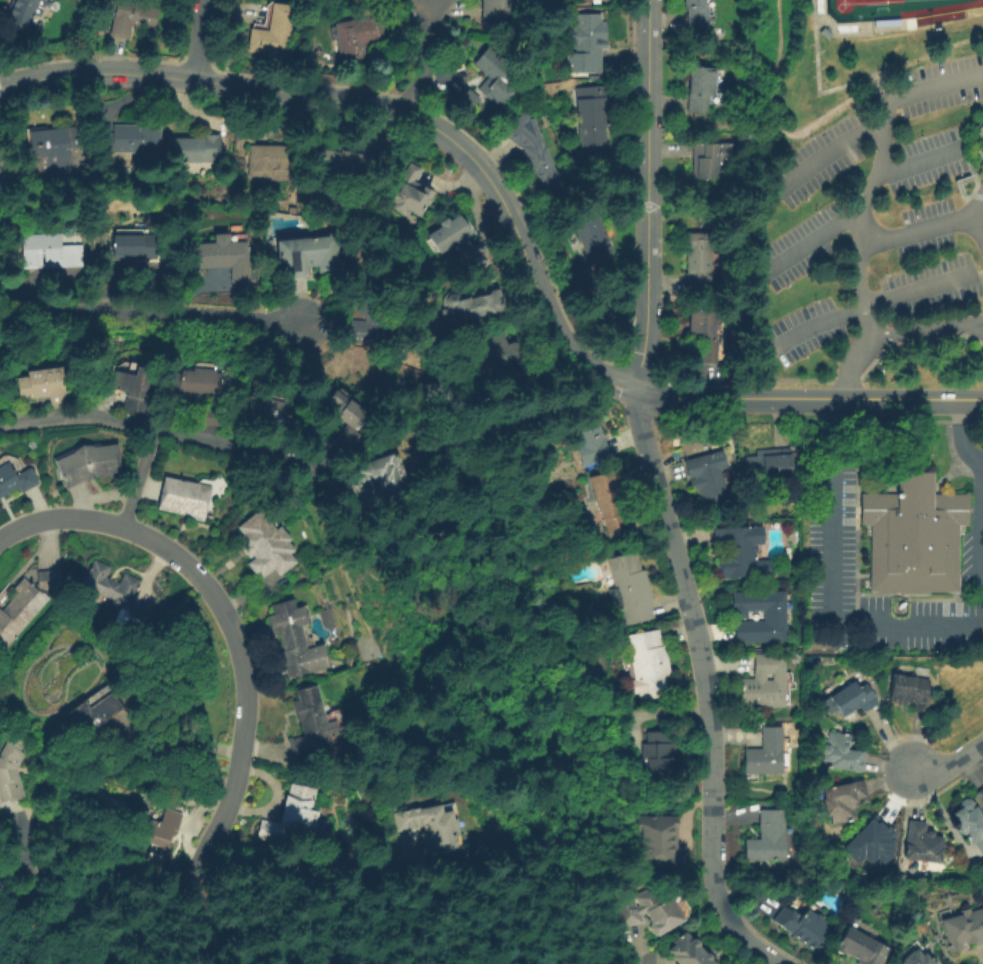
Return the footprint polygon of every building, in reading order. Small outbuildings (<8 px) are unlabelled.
[(7,25),(17,0),(45,0),(35,24),(30,22),(26,32),(7,25)] [(110,36),(116,0),(134,0),(139,1),(138,5),(158,9),(155,29),(131,25),(129,39),(110,36)] [(351,9),(349,0),(376,0),(376,1),(351,9)] [(482,19),(481,0),(489,0),(517,0),(517,17),(509,17),(509,18),(482,19)] [(684,9),(684,0),(711,0),(711,12),(711,13),(707,13),(707,28),(688,28),(688,9),(684,9)] [(297,7),(290,57),(248,52),(251,28),(253,29),(253,23),(264,25),(267,4),(272,5),(272,4),(297,7)] [(576,73),(575,15),(597,15),(598,22),(605,22),(606,49),(600,49),(601,73),(576,73)] [(383,42),(363,45),(365,58),(341,62),(335,24),(379,16),(383,42)] [(876,21),(902,20),(902,27),(876,28),(876,21)] [(488,47),(518,72),(510,83),(513,86),(514,94),(501,110),(477,90),(488,77),(473,65),(488,47)] [(690,67),(716,69),(716,70),(722,70),(721,99),(709,98),(708,113),(688,112),(690,67)] [(575,89),(607,85),(610,113),(603,114),(606,145),(581,147),(575,89)] [(467,87),(481,98),(468,113),(454,102),(467,87)] [(559,186),(538,195),(519,148),(503,133),(522,112),(531,119),(559,186)] [(236,124),(254,125),(253,144),(235,143),(236,124)] [(113,125),(140,125),(140,126),(160,126),(160,152),(140,152),(140,160),(114,160),(114,153),(99,153),(99,134),(113,134),(113,125)] [(33,174),(32,158),(28,158),(25,129),(46,127),(46,128),(60,126),(61,128),(75,126),(78,149),(68,150),(72,187),(57,188),(55,172),(33,174)] [(202,135),(220,135),(221,163),(204,163),(174,163),(174,139),(202,138),(202,135)] [(693,151),(701,151),(701,144),(731,144),(731,165),(718,165),(718,179),(692,179),(693,151)] [(291,146),(291,180),(272,180),(272,177),(249,177),(249,146),(291,146)] [(340,151),(361,155),(361,157),(377,160),(375,172),(373,172),(371,182),(346,178),(345,180),(325,176),(327,166),(313,163),(316,149),(339,153),(340,151)] [(408,159),(424,168),(416,183),(424,187),(427,187),(431,189),(431,192),(433,192),(430,198),(431,199),(428,206),(426,205),(420,216),(405,208),(403,213),(393,207),(395,203),(387,199),(408,159)] [(472,233),(459,212),(422,234),(435,256),(472,233)] [(593,266),(573,223),(595,213),(613,253),(607,255),(609,259),(593,266)] [(328,221),(355,225),(355,245),(338,245),(340,274),(318,276),(317,267),(305,269),(306,277),(285,279),(283,263),(278,263),(276,242),(327,237),(327,234),(329,234),(328,221)] [(113,259),(113,236),(117,236),(117,229),(148,229),(148,235),(157,235),(157,259),(113,259)] [(21,235),(82,232),(82,245),(88,245),(89,266),(23,269),(21,235)] [(214,235),(228,234),(228,235),(246,235),(246,242),(248,242),(249,282),(232,283),(231,267),(193,269),(192,244),(193,244),(193,242),(214,241),(214,235)] [(686,251),(686,234),(713,234),(713,292),(690,292),(690,276),(687,276),(687,251),(686,251)] [(194,290),(254,290),(254,279),(247,279),(247,282),(200,283),(200,277),(204,277),(204,268),(194,268),(194,290)] [(572,283),(591,274),(600,294),(580,303),(572,283)] [(496,290),(502,310),(450,324),(449,318),(445,319),(444,312),(447,311),(445,303),(445,301),(445,299),(447,296),(450,294),(454,293),(457,294),(460,296),(462,299),(496,290)] [(365,321),(359,295),(378,291),(383,313),(390,312),(392,324),(404,325),(402,347),(350,343),(352,320),(365,321)] [(689,310),(716,311),(715,339),(717,339),(717,363),(699,363),(699,339),(688,339),(689,310)] [(514,341),(522,366),(480,379),(472,352),(485,349),(482,337),(491,334),(489,329),(502,326),(507,343),(514,341)] [(52,409),(50,397),(19,401),(17,379),(27,377),(27,372),(62,367),(65,392),(69,391),(71,407),(52,409)] [(146,419),(121,413),(126,393),(110,389),(114,371),(134,375),(135,367),(151,370),(146,393),(151,394),(146,419)] [(193,368),(215,370),(215,373),(222,374),(221,376),(227,377),(225,404),(202,402),(202,407),(224,408),(222,426),(192,424),(193,408),(160,406),(162,374),(180,375),(180,370),(192,371),(193,368)] [(336,389),(369,413),(356,431),(343,421),(341,423),(331,415),(335,411),(326,404),(336,389)] [(285,402),(280,430),(243,423),(249,395),(285,402)] [(595,414),(610,458),(584,466),(578,447),(580,446),(572,422),(595,414)] [(361,436),(348,452),(334,440),(346,424),(361,436)] [(53,462),(54,461),(73,453),(72,451),(82,445),(92,446),(92,448),(117,444),(121,475),(96,477),(86,480),(66,490),(53,462)] [(793,478),(769,479),(769,481),(755,482),(754,480),(745,481),(744,456),(755,456),(755,450),(791,448),(793,478)] [(730,498),(703,506),(695,478),(688,480),(683,461),(688,459),(685,452),(696,449),(698,456),(721,450),(727,468),(722,470),(730,498)] [(351,469),(398,456),(412,506),(364,520),(351,469)] [(3,490),(0,492),(0,467),(8,462),(15,475),(29,467),(39,484),(21,494),(19,489),(7,496),(3,490)] [(590,477),(612,470),(623,504),(619,505),(622,515),(625,514),(630,530),(610,536),(602,510),(600,511),(590,477)] [(934,473),(934,493),(966,493),(966,527),(955,527),(955,589),(873,589),(873,527),(859,526),(859,493),(894,493),(894,472),(934,473)] [(164,476),(212,487),(205,523),(188,519),(188,515),(184,514),(183,516),(156,511),(164,476)] [(236,529),(259,512),(274,531),(278,527),(289,540),(287,543),(293,551),(289,555),(296,563),(279,575),(274,570),(260,580),(247,564),(254,559),(237,541),(242,536),(236,529)] [(713,528),(754,527),(755,542),(756,542),(756,555),(755,555),(756,560),(769,560),(770,576),(729,578),(729,579),(717,579),(716,556),(725,556),(724,546),(714,547),(713,528)] [(607,559),(636,551),(641,570),(645,569),(653,600),(650,601),(655,618),(626,626),(622,609),(623,609),(618,588),(615,589),(607,559)] [(151,616),(143,633),(115,620),(120,609),(111,605),(111,599),(100,594),(96,602),(77,594),(85,575),(87,576),(94,560),(140,581),(129,606),(151,616)] [(5,650),(0,646),(0,609),(2,611),(18,592),(13,589),(24,577),(38,589),(36,572),(62,570),(63,589),(42,592),(50,599),(5,650)] [(731,592),(785,591),(786,642),(735,643),(735,621),(763,621),(763,611),(747,611),(747,618),(732,618),(731,592)] [(293,599),(295,608),(301,607),(307,625),(300,627),(306,649),(323,644),(329,667),(288,679),(281,652),(282,652),(277,633),(271,635),(266,617),(273,615),(270,605),(293,599)] [(629,635),(659,630),(662,646),(665,645),(671,676),(665,677),(669,696),(659,697),(660,699),(643,702),(639,682),(637,683),(631,653),(633,653),(629,635)] [(825,650),(809,650),(809,640),(825,640),(825,650)] [(784,654),(784,707),(740,707),(740,678),(753,678),(753,654),(784,654)] [(931,713),(913,711),(914,702),(908,702),(908,706),(898,705),(898,701),(890,700),(890,699),(889,699),(892,673),(902,674),(902,676),(929,679),(927,695),(933,695),(931,713)] [(864,713),(859,705),(843,717),(829,697),(854,681),(859,688),(865,684),(878,703),(864,713)] [(316,754),(318,762),(295,769),(287,741),(304,736),(300,722),(297,722),(291,703),(298,701),(295,691),(316,685),(327,723),(335,720),(339,735),(330,737),(334,749),(316,754)] [(122,709),(87,734),(78,722),(74,726),(65,714),(83,701),(88,708),(111,692),(122,709)] [(761,727),(782,727),(782,774),(744,774),(744,748),(761,748),(761,727)] [(824,745),(825,739),(828,739),(829,731),(851,734),(849,750),(865,752),(862,772),(821,766),(823,753),(821,751),(822,747),(824,745)] [(649,732),(670,732),(670,742),(675,742),(675,771),(654,771),(654,777),(630,777),(630,758),(646,758),(645,744),(649,744),(649,732)] [(8,799),(0,802),(0,753),(6,741),(4,739),(7,733),(30,745),(17,771),(26,798),(9,803),(8,799)] [(832,824),(830,815),(827,816),(823,799),(825,799),(822,788),(864,779),(869,802),(862,803),(862,799),(856,800),(858,807),(855,808),(857,819),(832,824)] [(316,789),(311,812),(315,813),(312,826),(308,825),(307,828),(309,828),(307,840),(286,836),(284,845),(256,840),(260,820),(280,824),(285,795),(287,795),(290,784),(316,789)] [(970,799),(982,818),(982,858),(974,844),(971,846),(967,840),(969,838),(965,833),(963,835),(962,834),(960,834),(955,827),(957,826),(955,824),(956,823),(956,822),(957,821),(952,813),(959,808),(960,801),(965,798),(970,799)] [(394,813),(420,807),(421,809),(442,804),(444,812),(453,810),(455,819),(457,819),(461,835),(458,836),(461,849),(429,857),(426,844),(424,845),(422,834),(427,832),(426,826),(398,833),(394,813)] [(168,859),(165,858),(161,870),(145,865),(148,853),(159,856),(161,847),(141,841),(147,820),(156,822),(156,821),(161,823),(165,808),(182,813),(177,832),(176,831),(168,859)] [(759,810),(785,809),(785,861),(744,861),(744,839),(759,839),(759,810)] [(678,832),(678,870),(646,870),(647,832),(641,832),(641,819),(678,820),(678,832)] [(857,864),(842,849),(871,819),(877,824),(879,822),(889,832),(888,833),(892,837),(889,839),(895,845),(892,848),(894,850),(891,854),(892,855),(883,864),(877,858),(871,865),(863,858),(857,864)] [(944,837),(940,863),(903,859),(908,820),(926,822),(925,832),(927,832),(927,830),(935,831),(934,835),(944,837)] [(637,896),(651,887),(654,891),(657,889),(664,899),(668,896),(684,920),(659,936),(655,935),(650,928),(651,924),(648,920),(650,918),(647,913),(644,915),(645,923),(625,927),(620,897),(637,894),(637,896)] [(784,905),(799,916),(803,911),(804,912),(806,909),(814,914),(818,914),(822,917),(822,920),(825,922),(823,925),(830,930),(814,952),(791,936),(792,934),(773,920),(784,905)] [(982,907),(982,910),(982,944),(976,946),(975,943),(966,945),(967,948),(949,953),(940,920),(960,914),(959,911),(969,908),(970,911),(982,907)] [(891,950),(883,963),(860,963),(857,962),(858,960),(846,953),(845,954),(843,953),(842,954),(835,951),(836,949),(835,948),(847,926),(891,950)] [(710,959),(714,963),(677,963),(671,957),(672,955),(668,951),(675,944),(672,942),(683,932),(684,933),(686,932),(689,935),(688,936),(691,939),(695,939),(698,942),(698,946),(704,953),(707,953),(710,956),(710,959)] [(924,952),(935,963),(898,963),(901,961),(900,959),(911,950),(912,951),(916,948),(921,954),(924,952)]
